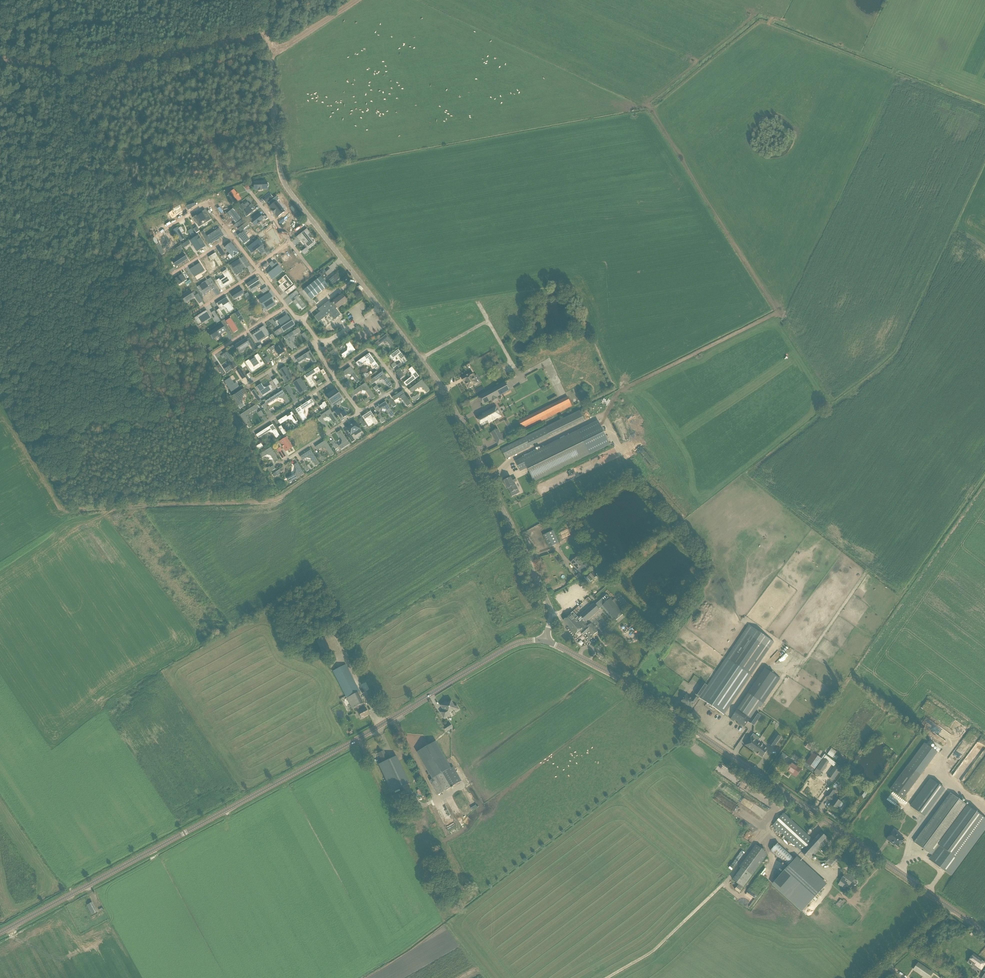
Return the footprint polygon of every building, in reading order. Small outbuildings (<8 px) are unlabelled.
[(234,190),(229,194),(235,203),(240,199),(234,190)] [(275,203),(269,207),(272,211),(274,214),(275,214),(277,217),(284,212),(277,202),(279,200),(276,197),(272,200),(275,203)] [(243,203),(238,207),(246,217),(255,210),(251,205),(246,208),(243,203)] [(173,211),(169,213),(172,219),(176,217),(176,216),(183,212),(180,208),(176,211),(176,210),(173,212),(173,211)] [(233,209),(227,213),(235,223),(236,222),(241,219),(233,208),(233,209)] [(196,215),(193,218),(197,224),(199,228),(199,227),(202,225),(201,222),(205,219),(207,222),(210,220),(207,215),(208,214),(205,210),(201,212),(202,213),(197,217),(196,215)] [(259,214),(250,221),(253,225),(262,218),(259,214)] [(178,229),(174,232),(180,242),(185,239),(182,235),(181,235),(180,233),(181,233),(184,231),(181,227),(178,229)] [(219,228),(207,237),(211,244),(224,236),(219,228)] [(269,240),(266,242),(271,249),(274,246),(271,243),(274,241),(277,244),(282,240),(273,229),(268,232),(272,238),(269,241),(269,240)] [(307,230),(297,237),(300,241),(304,238),(306,242),(304,244),(308,249),(314,244),(307,235),(309,233),(307,230)] [(244,232),(238,236),(244,244),(250,240),(244,232)] [(169,233),(161,239),(163,242),(166,240),(169,244),(163,247),(166,251),(176,244),(169,233)] [(198,236),(191,241),(197,251),(205,246),(198,236)] [(258,240),(247,248),(252,253),(257,249),(262,255),(264,252),(262,250),(264,248),(262,245),(258,240)] [(231,243),(225,248),(230,254),(227,256),(230,260),(233,258),(238,253),(231,243)] [(287,250),(279,257),(283,261),(291,255),(287,250)] [(215,253),(208,257),(211,261),(214,259),(219,266),(222,264),(215,253)] [(184,254),(173,261),(176,267),(188,259),(184,254)] [(239,259),(230,266),(236,276),(242,272),(241,270),(244,268),(242,265),(242,264),(239,259)] [(274,270),(268,274),(272,280),(283,271),(278,266),(276,268),(274,265),(272,262),(269,264),(274,270)] [(200,263),(190,269),(193,275),(195,277),(199,274),(205,271),(200,263)] [(300,264),(292,270),(297,277),(299,275),(302,279),(309,274),(300,264)] [(219,279),(216,281),(219,285),(221,284),(224,287),(234,281),(227,270),(222,273),(225,278),(220,281),(219,279)] [(183,274),(175,279),(179,285),(187,280),(183,274)] [(282,284),(279,286),(283,292),(293,284),(286,275),(282,278),(282,279),(280,281),(282,284)] [(336,275),(329,280),(332,284),(339,279),(339,278),(339,277),(338,276),(337,276),(337,275),(336,275)] [(303,291),(311,300),(328,286),(321,277),(303,291)] [(256,278),(246,285),(249,291),(250,290),(251,293),(256,290),(254,288),(260,284),(256,278)] [(202,284),(197,287),(201,292),(204,290),(205,293),(211,288),(207,281),(201,284),(202,284)] [(240,289),(231,295),(234,300),(244,294),(241,288),(240,289)] [(190,291),(181,297),(185,302),(194,297),(190,291)] [(262,303),(267,310),(275,304),(271,298),(272,297),(270,294),(259,301),(261,304),(262,303)] [(320,312),(314,317),(319,322),(329,314),(334,320),(340,315),(335,309),(337,308),(338,309),(347,301),(346,300),(342,295),(340,296),(331,304),(329,301),(319,309),(318,310),(320,312)] [(305,306),(297,296),(294,298),(295,300),(293,302),(295,305),(298,303),(302,309),(305,306)] [(226,298),(216,304),(219,309),(223,307),(226,308),(229,313),(234,309),(226,298)] [(207,310),(194,318),(199,326),(204,323),(204,322),(211,317),(207,310)] [(287,316),(278,321),(282,328),(281,328),(284,332),(294,325),(292,321),(291,322),(287,316)] [(230,319),(226,321),(234,333),(238,330),(230,319)] [(220,325),(210,332),(214,339),(226,331),(223,326),(222,325),(220,326),(220,325)] [(261,330),(253,335),(257,343),(269,335),(264,327),(260,329),(261,330)] [(292,337),(301,332),(298,328),(284,338),(292,349),(295,347),(291,341),(292,337)] [(374,344),(376,347),(384,341),(387,342),(391,347),(394,344),(386,335),(374,344)] [(246,339),(235,346),(239,351),(249,345),(246,339)] [(280,341),(269,349),(271,352),(275,349),(279,356),(285,352),(283,349),(285,348),(280,341)] [(347,351),(342,355),(344,358),(355,350),(349,343),(346,345),(348,347),(347,351)] [(390,356),(392,359),(395,357),(399,357),(404,363),(407,361),(398,350),(390,356)] [(227,351),(223,354),(229,363),(228,366),(224,369),(227,373),(237,367),(227,351)] [(317,362),(310,351),(296,360),(298,363),(306,358),(310,359),(313,364),(317,362)] [(370,361),(375,369),(378,367),(369,354),(356,363),(358,366),(366,361),(370,361)] [(249,361),(246,363),(252,372),(255,369),(254,368),(259,364),(260,366),(263,364),(258,355),(255,357),(255,358),(250,362),(249,361)] [(285,367),(280,371),(285,379),(284,379),(286,382),(292,378),(285,367)] [(340,374),(342,378),(347,374),(351,375),(357,383),(360,381),(350,367),(340,374)] [(312,376),(320,371),(318,368),(304,376),(311,387),(314,385),(311,379),(312,376)] [(404,383),(406,386),(418,377),(412,368),(409,370),(412,374),(411,377),(404,383)] [(372,384),(379,379),(383,380),(389,388),(392,386),(382,372),(370,381),(372,384)] [(462,378),(464,383),(465,382),(468,388),(476,384),(473,378),(475,377),(472,372),(462,378)] [(230,378),(225,382),(231,392),(239,387),(236,383),(234,385),(230,378)] [(300,379),(293,383),(295,386),(297,386),(301,393),(307,389),(300,379)] [(429,390),(422,380),(409,390),(411,393),(419,387),(422,388),(426,393),(429,390)] [(478,397),(483,405),(510,390),(505,382),(478,397)] [(355,395),(362,390),(365,391),(371,400),(375,398),(365,383),(352,392),(355,395)] [(261,384),(256,387),(263,397),(274,390),(270,385),(266,388),(263,387),(261,384)] [(335,389),(325,396),(330,403),(331,404),(332,405),(335,402),(342,398),(335,389)] [(243,391),(231,398),(239,409),(242,407),(240,403),(242,396),(245,394),(243,391)] [(289,402),(282,391),(266,401),(268,404),(278,398),(283,399),(286,404),(289,402)] [(402,399),(407,406),(410,404),(402,391),(392,398),(394,401),(398,398),(402,399)] [(569,398),(518,418),(522,428),(573,408),(569,398)] [(343,402),(347,409),(352,406),(348,399),(343,402)] [(311,400),(296,410),(303,421),(306,419),(303,413),(306,414),(307,410),(304,409),(313,403),(311,400)] [(378,411),(382,408),(386,409),(391,417),(394,415),(385,402),(376,408),(378,411)] [(248,419),(249,414),(257,409),(255,405),(240,415),(249,428),(252,426),(248,419)] [(477,418),(481,426),(489,422),(489,423),(501,416),(496,407),(482,414),(483,415),(477,418)] [(330,418),(334,424),(337,422),(329,410),(321,415),(323,419),(326,417),(330,418)] [(370,412),(362,417),(364,420),(368,425),(373,422),(374,425),(377,423),(370,412)] [(297,422),(291,413),(278,421),(280,424),(288,419),(292,420),(294,424),(297,422)] [(307,434),(305,438),(307,440),(315,435),(317,433),(317,434),(321,431),(315,421),(312,423),(313,424),(312,425),(314,429),(307,434)] [(355,421),(346,428),(350,435),(353,433),(360,429),(355,421)] [(598,421),(515,462),(520,472),(527,468),(534,482),(589,454),(590,456),(610,446),(598,421)] [(279,436),(272,425),(256,435),(258,438),(268,432),(273,433),(276,438),(279,436)] [(494,438),(498,445),(505,442),(498,429),(494,431),(497,436),(494,438)] [(341,445),(339,446),(341,450),(349,444),(340,431),(337,433),(342,441),(341,445)] [(285,451),(292,447),(286,438),(280,442),(285,451)] [(501,449),(506,459),(530,447),(526,438),(501,449)] [(334,454),(325,441),(315,447),(317,451),(322,448),(326,449),(330,456),(334,454)] [(260,454),(262,458),(267,454),(271,456),(275,463),(278,461),(271,448),(260,454)] [(302,460),(306,458),(310,458),(315,466),(319,464),(310,451),(300,457),(302,460)] [(296,470),(295,474),(287,479),(289,483),(303,473),(297,463),(294,466),(296,470)] [(513,483),(517,481),(515,477),(511,479),(511,478),(504,481),(508,489),(510,493),(512,497),(520,493),(516,485),(514,485),(513,483)] [(563,539),(570,535),(568,529),(560,533),(563,539)] [(554,531),(546,534),(548,538),(552,546),(560,543),(555,534),(554,531)] [(571,563),(581,573),(590,565),(587,561),(585,563),(579,555),(575,559),(571,563)] [(586,622),(600,610),(599,609),(602,607),(612,619),(613,618),(616,621),(623,614),(607,595),(595,605),(594,604),(580,615),(581,616),(579,618),(573,611),(563,620),(576,634),(579,631),(583,636),(587,633),(589,631),(593,636),(598,631),(591,623),(589,625),(586,622)] [(707,686),(699,698),(724,715),(774,642),(749,625),(707,686)] [(568,630),(562,635),(568,641),(573,636),(568,630)] [(317,641),(323,654),(330,651),(324,637),(317,641)] [(778,651),(788,657),(793,649),(784,643),(778,651)] [(345,665),(333,672),(345,696),(350,705),(352,709),(356,707),(358,712),(361,718),(369,714),(366,710),(365,708),(363,704),(358,693),(360,692),(345,665)] [(692,709),(699,698),(707,686),(702,682),(695,694),(696,694),(692,699),(686,695),(681,702),(685,706),(686,705),(692,709)] [(750,719),(759,707),(760,708),(763,704),(748,693),(737,710),(731,719),(734,722),(735,720),(738,722),(737,724),(741,726),(741,725),(744,727),(748,722),(754,726),(761,716),(755,712),(750,719)] [(451,715),(449,713),(454,710),(455,712),(459,709),(457,706),(455,707),(451,701),(448,704),(447,702),(441,705),(444,711),(441,712),(444,718),(451,715)] [(443,724),(444,727),(443,727),(446,732),(453,728),(450,723),(446,726),(444,723),(443,724)] [(774,748),(781,737),(776,734),(769,745),(774,748)] [(750,737),(745,745),(763,758),(768,750),(757,742),(760,739),(756,736),(754,740),(751,738),(750,737)] [(462,781),(453,767),(451,768),(436,741),(417,752),(433,779),(430,780),(438,794),(462,781)] [(943,750),(933,743),(917,765),(927,772),(943,750)] [(836,759),(838,757),(835,755),(837,751),(832,748),(828,754),(836,759)] [(383,762),(378,764),(391,792),(404,786),(409,784),(396,756),(388,760),(383,751),(378,753),(383,762)] [(806,764),(814,769),(815,769),(822,759),(819,757),(813,754),(806,764)] [(831,759),(826,756),(823,759),(823,758),(816,769),(822,773),(824,770),(826,770),(827,768),(826,768),(826,767),(826,766),(831,759)] [(787,771),(796,777),(801,769),(792,763),(787,771)] [(837,764),(831,773),(828,777),(833,780),(842,767),(837,764)] [(902,773),(890,790),(903,799),(915,783),(902,773)] [(911,806),(926,816),(946,788),(931,777),(911,806)] [(832,796),(837,790),(833,787),(825,797),(832,802),(831,805),(837,809),(839,806),(840,808),(843,804),(841,803),(841,802),(835,798),(832,796)] [(984,829),(984,819),(950,793),(914,842),(933,856),(932,856),(932,857),(932,858),(932,859),(933,860),(933,861),(933,862),(934,863),(935,864),(951,876),(984,829)] [(825,845),(823,842),(827,838),(821,832),(813,840),(784,813),(773,825),(802,852),(802,853),(810,860),(821,848),(822,848),(825,845)] [(886,839),(893,844),(894,845),(895,844),(898,847),(904,839),(892,831),(886,839)] [(770,851),(787,866),(794,859),(777,843),(770,851)] [(739,867),(751,876),(768,854),(755,844),(739,867)] [(832,859),(829,856),(825,861),(828,863),(832,867),(842,857),(838,853),(832,859)] [(774,882),(804,909),(824,887),(794,860),(774,882)] [(857,881),(854,879),(846,873),(840,882),(848,888),(851,883),(854,885),(856,885),(857,883),(857,881)] [(93,914),(98,911),(91,902),(86,905),(93,914)] [(973,954),(967,963),(980,972),(984,965),(984,963),(973,954)] [(917,971),(926,977),(928,977),(931,973),(921,966),(917,971)]
